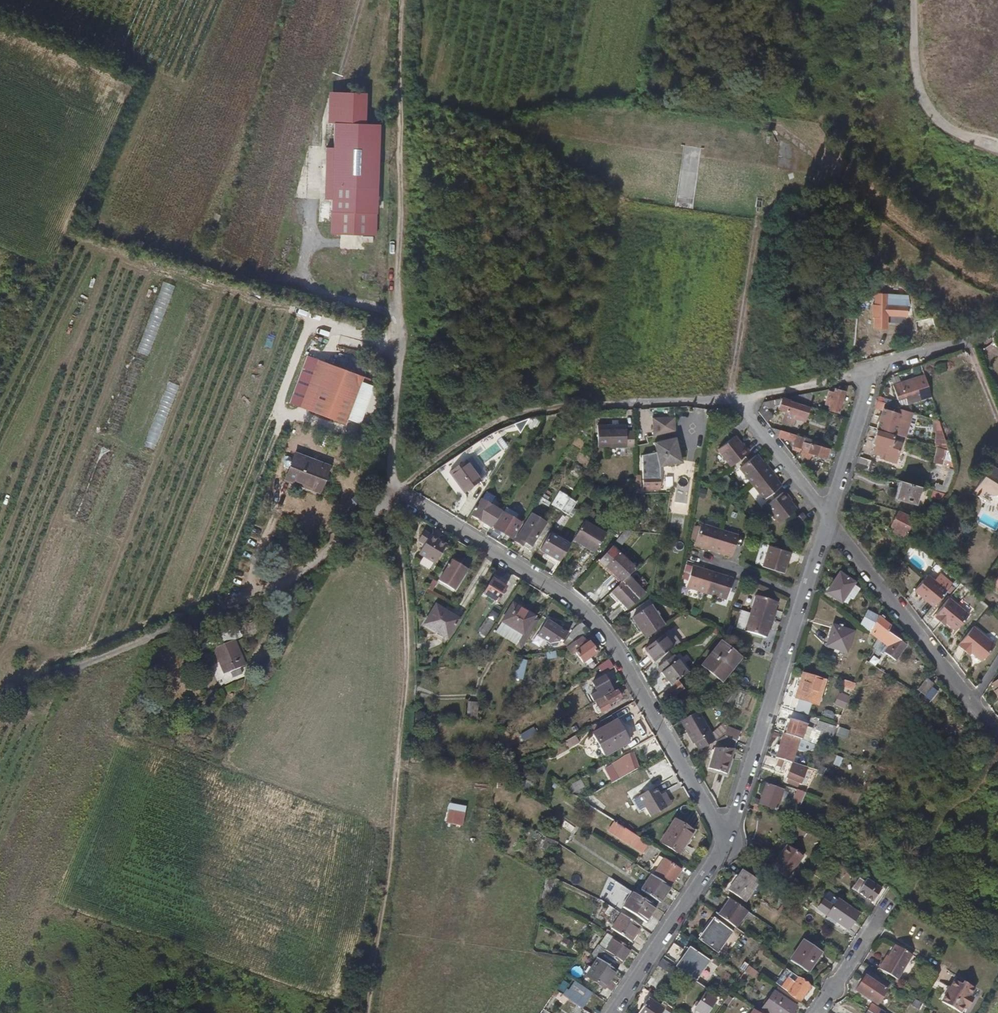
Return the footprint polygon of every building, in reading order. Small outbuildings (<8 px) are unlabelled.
[(340,128),(367,128),(368,98),(341,97),(340,128)] [(382,129),(367,128),(340,128),(336,128),(334,189),(379,191),(382,129)] [(181,307),(185,290),(174,287),(170,304),(181,307)] [(875,288),(862,287),(861,302),(873,303),(875,288)] [(888,299),(887,317),(899,318),(900,307),(904,307),(904,301),(888,299)] [(312,358),(362,378),(369,362),(317,343),(312,358)] [(291,399),(345,422),(362,378),(312,358),(308,357),(291,399)] [(942,375),(949,372),(946,363),(938,365),(942,375)] [(901,381),(906,396),(908,402),(931,395),(924,373),(901,381)] [(893,384),(897,398),(906,396),(901,381),(893,384)] [(838,412),(845,391),(836,389),(835,392),(829,390),(825,403),(831,405),(829,409),(838,412)] [(808,405),(813,392),(784,398),(789,399),(808,405)] [(788,401),(789,399),(784,398),(780,399),(777,406),(777,408),(784,410),(794,413),(803,416),(804,417),(808,407),(788,401)] [(766,408),(777,406),(780,399),(762,402),(762,403),(766,408)] [(882,411),(884,403),(876,400),(873,408),(882,411)] [(773,417),(766,408),(762,403),(758,411),(766,422),(773,417)] [(897,409),(898,407),(884,403),(882,411),(877,426),(894,432),(897,421),(899,420),(902,411),(897,409)] [(780,422),(792,426),(795,418),(793,417),(794,413),(784,410),(780,422)] [(651,418),(652,434),(676,433),(675,416),(651,418)] [(629,424),(622,424),(615,424),(601,424),(601,446),(611,446),(630,446),(638,446),(638,431),(629,431),(629,424)] [(771,427),(778,436),(779,430),(771,427)] [(894,435),(876,429),(873,442),(875,443),(872,451),(880,454),(879,458),(894,462),(900,442),(892,439),(894,435)] [(795,435),(779,430),(778,436),(794,441),(795,435)] [(794,441),(792,445),(800,447),(802,441),(804,437),(795,435),(794,441)] [(740,444),(734,436),(718,449),(731,465),(743,455),(747,452),(740,444)] [(665,466),(669,465),(684,462),(679,438),(658,443),(663,466),(665,466)] [(811,439),(810,444),(828,449),(829,445),(811,439)] [(810,444),(802,441),(800,447),(800,449),(808,452),(810,444)] [(750,450),(743,442),(740,444),(747,452),(750,450)] [(828,449),(810,444),(808,452),(826,457),(828,449)] [(936,448),(932,464),(945,467),(949,451),(936,448)] [(285,479),(320,494),(328,477),(324,476),(329,464),(296,451),(285,479)] [(747,460),(734,470),(747,487),(764,474),(757,465),(751,457),(747,460)] [(875,462),(859,457),(856,467),(872,471),(875,462)] [(467,458),(452,470),(468,490),(483,479),(467,458)] [(991,463),(975,491),(984,496),(987,491),(997,498),(997,467),(991,463)] [(760,464),(757,465),(764,474),(766,472),(760,464)] [(437,489),(447,476),(439,470),(429,484),(437,489)] [(766,472),(764,474),(770,482),(772,480),(766,472)] [(646,473),(646,488),(663,488),(664,473),(646,473)] [(770,482),(764,474),(747,487),(759,501),(772,491),(775,489),(770,482)] [(673,504),(687,506),(692,478),(678,476),(673,504)] [(630,478),(630,493),(638,493),(638,478),(630,478)] [(920,486),(902,481),(896,497),(914,504),(920,486)] [(484,525),(491,529),(503,510),(492,503),(497,494),(488,489),(474,513),(486,521),(484,525)] [(782,505),(785,503),(778,495),(776,496),(775,496),(782,505)] [(782,505),(775,496),(759,509),(773,526),(789,514),(782,505)] [(570,499),(567,504),(574,508),(577,504),(570,499)] [(498,527),(497,529),(502,532),(504,530),(514,537),(523,523),(517,518),(519,513),(509,507),(497,526),(498,527)] [(913,518),(899,511),(891,525),(895,527),(893,532),(903,537),(913,518)] [(533,513),(516,539),(532,549),(549,523),(533,513)] [(799,527),(806,521),(800,513),(793,519),(799,527)] [(590,515),(584,525),(589,528),(581,538),(598,550),(610,534),(604,530),(602,533),(591,524),(595,518),(590,515)] [(704,548),(712,550),(729,556),(736,536),(718,530),(707,526),(700,524),(694,544),(704,548)] [(627,529),(616,528),(607,539),(605,544),(610,548),(617,540),(627,529)] [(449,540),(440,534),(430,549),(439,555),(449,540)] [(552,534),(542,548),(559,560),(565,550),(559,546),(562,540),(552,534)] [(606,566),(618,554),(624,548),(617,540),(610,548),(599,559),(606,566)] [(785,563),(788,552),(768,545),(761,565),(781,572),(785,563)] [(606,566),(621,583),(634,571),(618,554),(606,566)] [(453,560),(442,577),(457,587),(468,570),(453,560)] [(699,590),(706,592),(727,599),(733,578),(713,572),(702,568),(695,565),(688,585),(699,590)] [(606,566),(602,569),(617,586),(621,583),(606,566)] [(574,587),(585,574),(580,569),(568,583),(574,587)] [(860,588),(839,573),(827,592),(841,602),(842,600),(847,603),(850,597),(852,599),(860,588)] [(493,576),(484,591),(498,600),(507,585),(493,576)] [(632,576),(615,591),(628,607),(646,592),(632,576)] [(947,592),(927,576),(914,592),(934,608),(947,592)] [(624,610),(628,607),(615,591),(610,595),(624,610)] [(776,599),(756,593),(749,613),(770,619),(773,609),(776,599)] [(960,632),(973,616),(952,599),(939,615),(940,616),(938,619),(945,625),(948,622),(960,632)] [(438,602),(426,621),(449,635),(461,616),(438,602)] [(514,602),(503,619),(524,632),(535,615),(514,602)] [(633,619),(648,639),(665,625),(650,606),(633,619)] [(871,632),(878,617),(868,612),(861,625),(871,632)] [(770,619),(749,613),(743,634),(763,640),(766,630),(770,619)] [(486,634),(495,621),(487,617),(479,630),(486,634)] [(884,621),(878,617),(871,632),(877,637),(884,621)] [(259,618),(246,623),(249,629),(261,625),(259,618)] [(548,619),(541,628),(560,642),(566,632),(548,619)] [(888,632),(891,627),(884,621),(877,637),(877,638),(891,650),(898,641),(888,632)] [(578,631),(582,636),(584,635),(590,630),(586,625),(578,631)] [(853,631),(833,625),(826,646),(847,652),(853,631)] [(978,627),(961,646),(973,657),(976,654),(985,663),(997,649),(997,647),(978,627)] [(582,636),(567,647),(573,654),(576,652),(583,662),(597,651),(584,635),(582,636)] [(648,653),(657,666),(676,651),(667,638),(648,653)] [(232,640),(212,647),(222,673),(243,665),(232,640)] [(658,668),(671,686),(687,674),(681,665),(674,656),(658,668)] [(609,659),(598,667),(603,673),(613,666),(609,659)] [(710,674),(701,665),(696,671),(705,679),(710,674)] [(705,679),(696,671),(694,670),(684,680),(697,693),(708,682),(705,679)] [(591,695),(595,701),(612,691),(606,681),(609,679),(606,675),(592,683),(597,691),(591,695)] [(817,705),(824,681),(802,675),(800,683),(802,684),(797,698),(817,705)] [(924,679),(917,691),(926,697),(933,684),(924,679)] [(606,696),(596,702),(601,712),(611,706),(609,702),(621,695),(618,690),(606,697),(606,696)] [(467,700),(466,716),(476,716),(477,700),(467,700)] [(829,706),(821,702),(816,713),(823,717),(829,706)] [(716,741),(698,710),(680,720),(693,743),(695,742),(700,750),(709,745),(716,741)] [(591,734),(598,746),(604,756),(631,741),(626,731),(619,718),(591,734)] [(807,724),(790,718),(785,734),(799,738),(802,739),(807,724)] [(827,747),(830,735),(833,736),(836,726),(819,721),(816,731),(820,731),(819,735),(816,743),(827,747)] [(778,751),(776,757),(791,762),(799,738),(785,734),(784,733),(780,746),(782,746),(780,751),(778,751)] [(564,738),(567,747),(578,743),(576,735),(564,738)] [(736,741),(724,736),(716,741),(707,766),(707,768),(725,774),(736,741)] [(707,766),(716,741),(709,745),(702,764),(707,766)] [(622,769),(624,775),(639,767),(632,752),(624,756),(629,766),(622,769)] [(800,782),(806,767),(791,762),(786,776),(800,782)] [(777,809),(783,790),(767,784),(761,803),(777,809)] [(666,809),(659,797),(653,788),(637,797),(650,818),(666,809)] [(800,804),(806,793),(796,790),(792,802),(800,804)] [(666,809),(669,807),(662,795),(659,797),(666,809)] [(462,824),(465,804),(448,801),(445,822),(462,824)] [(761,806),(751,802),(749,808),(760,812),(761,806)] [(678,854),(692,831),(675,819),(660,842),(678,854)] [(649,844),(634,833),(616,822),(610,831),(643,853),(649,844)] [(554,837),(564,844),(572,830),(562,824),(554,837)] [(548,844),(542,857),(549,860),(555,846),(548,844)] [(785,847),(771,869),(771,870),(776,862),(783,866),(778,874),(787,880),(802,857),(785,847)] [(831,858),(823,854),(819,859),(828,864),(831,858)] [(680,870),(663,858),(652,875),(669,886),(680,870)] [(771,870),(778,874),(783,866),(776,862),(771,870)] [(822,875),(813,869),(810,873),(819,879),(822,875)] [(757,882),(739,870),(726,889),(744,901),(757,882)] [(669,886),(652,875),(650,874),(640,889),(659,901),(669,886)] [(865,879),(863,882),(857,879),(851,889),(871,902),(880,889),(865,879)] [(645,922),(655,907),(632,892),(622,907),(645,922)] [(852,909),(832,895),(821,911),(822,911),(835,920),(842,925),(852,909)] [(729,898),(727,897),(716,914),(718,915),(729,898)] [(747,911),(729,898),(718,915),(735,927),(747,911)] [(833,923),(835,920),(822,911),(820,915),(833,923)] [(629,941),(639,926),(619,913),(610,927),(629,941)] [(732,932),(728,930),(713,919),(699,940),(707,946),(718,953),(732,932)] [(778,938),(770,933),(766,939),(774,944),(778,938)] [(615,939),(608,934),(600,946),(607,951),(615,939)] [(595,954),(598,956),(597,958),(614,969),(617,963),(620,963),(629,949),(615,939),(607,951),(600,946),(595,954)] [(774,944),(766,939),(762,945),(759,948),(767,954),(774,944)] [(808,972),(822,952),(805,941),(791,961),(808,972)] [(672,944),(668,950),(679,958),(683,951),(672,944)] [(911,955),(895,945),(887,958),(885,962),(883,961),(878,969),(897,980),(911,955)] [(679,958),(668,950),(664,957),(675,964),(679,958)] [(708,963),(689,950),(676,969),(695,982),(708,963)] [(614,969),(597,958),(585,976),(603,987),(615,970),(614,969)] [(674,968),(662,959),(657,966),(670,974),(674,968)] [(753,977),(756,972),(747,966),(744,971),(753,977)] [(888,985),(871,974),(868,980),(864,977),(856,990),(876,1003),(888,985)] [(800,1000),(809,985),(797,977),(788,992),(800,1000)] [(956,978),(954,980),(941,1002),(961,1012),(965,1012),(978,990),(956,978)] [(598,995),(586,987),(582,994),(593,1002),(598,995)] [(800,1001),(785,992),(771,1012),(792,1012),(800,1001)] [(714,1001),(704,994),(698,1004),(695,1002),(692,1007),(700,1012),(706,1012),(714,1001)] [(732,999),(728,996),(724,1002),(721,1006),(725,1009),(732,999)] [(665,1009),(648,998),(638,1012),(663,1012),(665,1009)] [(872,1012),(883,1012),(871,1005),(867,1010),(872,1012)]
